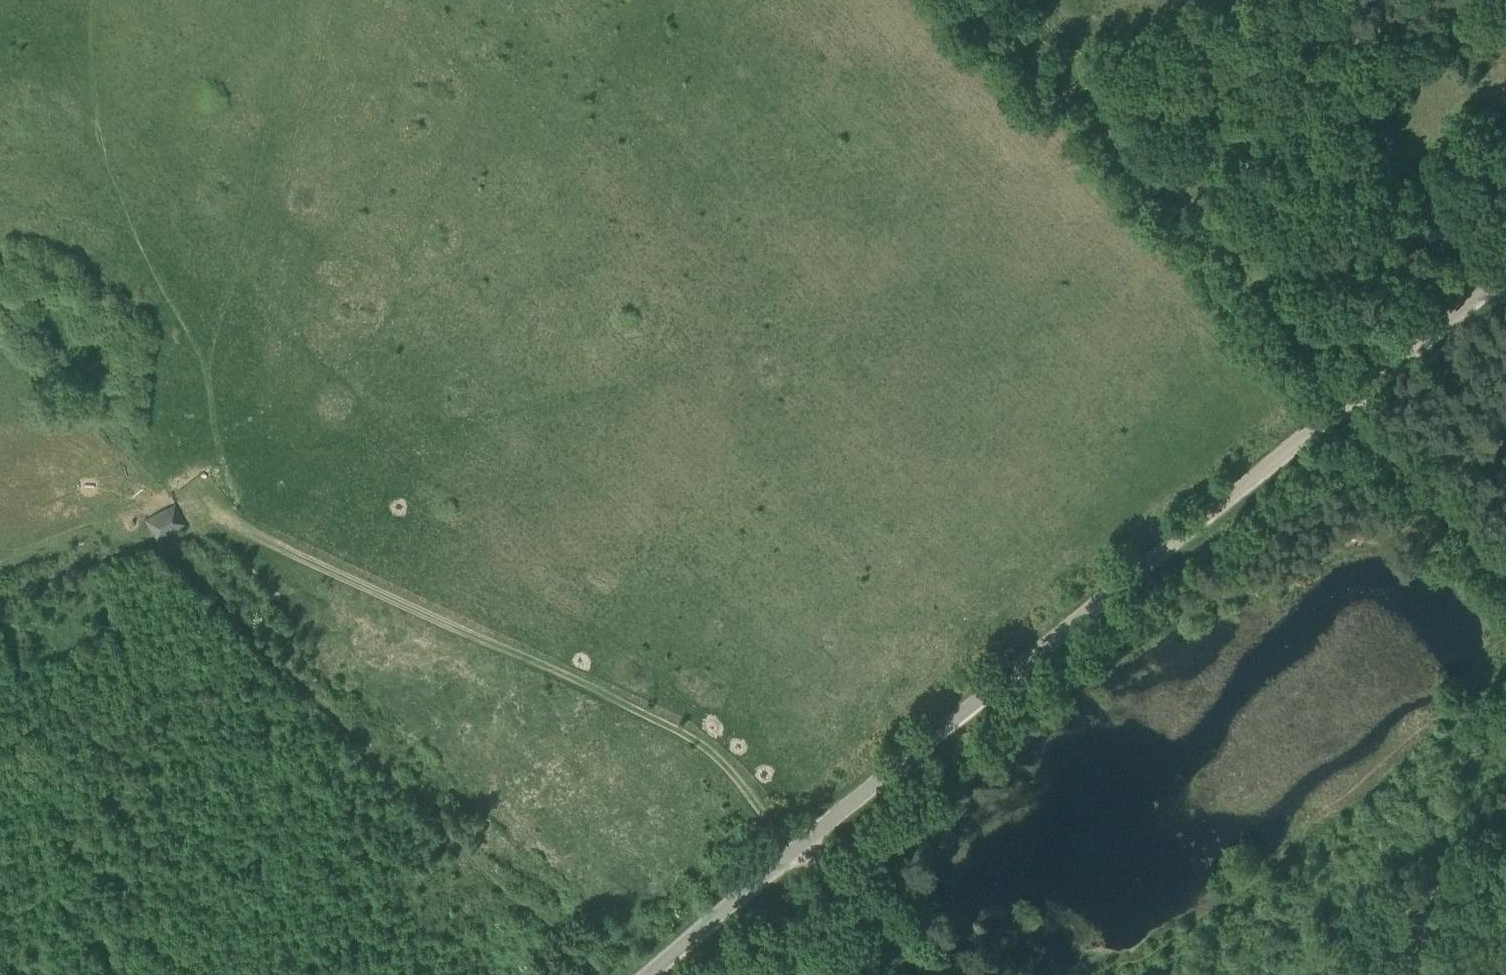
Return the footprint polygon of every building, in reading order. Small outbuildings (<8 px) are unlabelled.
[(144,518),(158,540),(185,522),(171,501),(144,518)]
